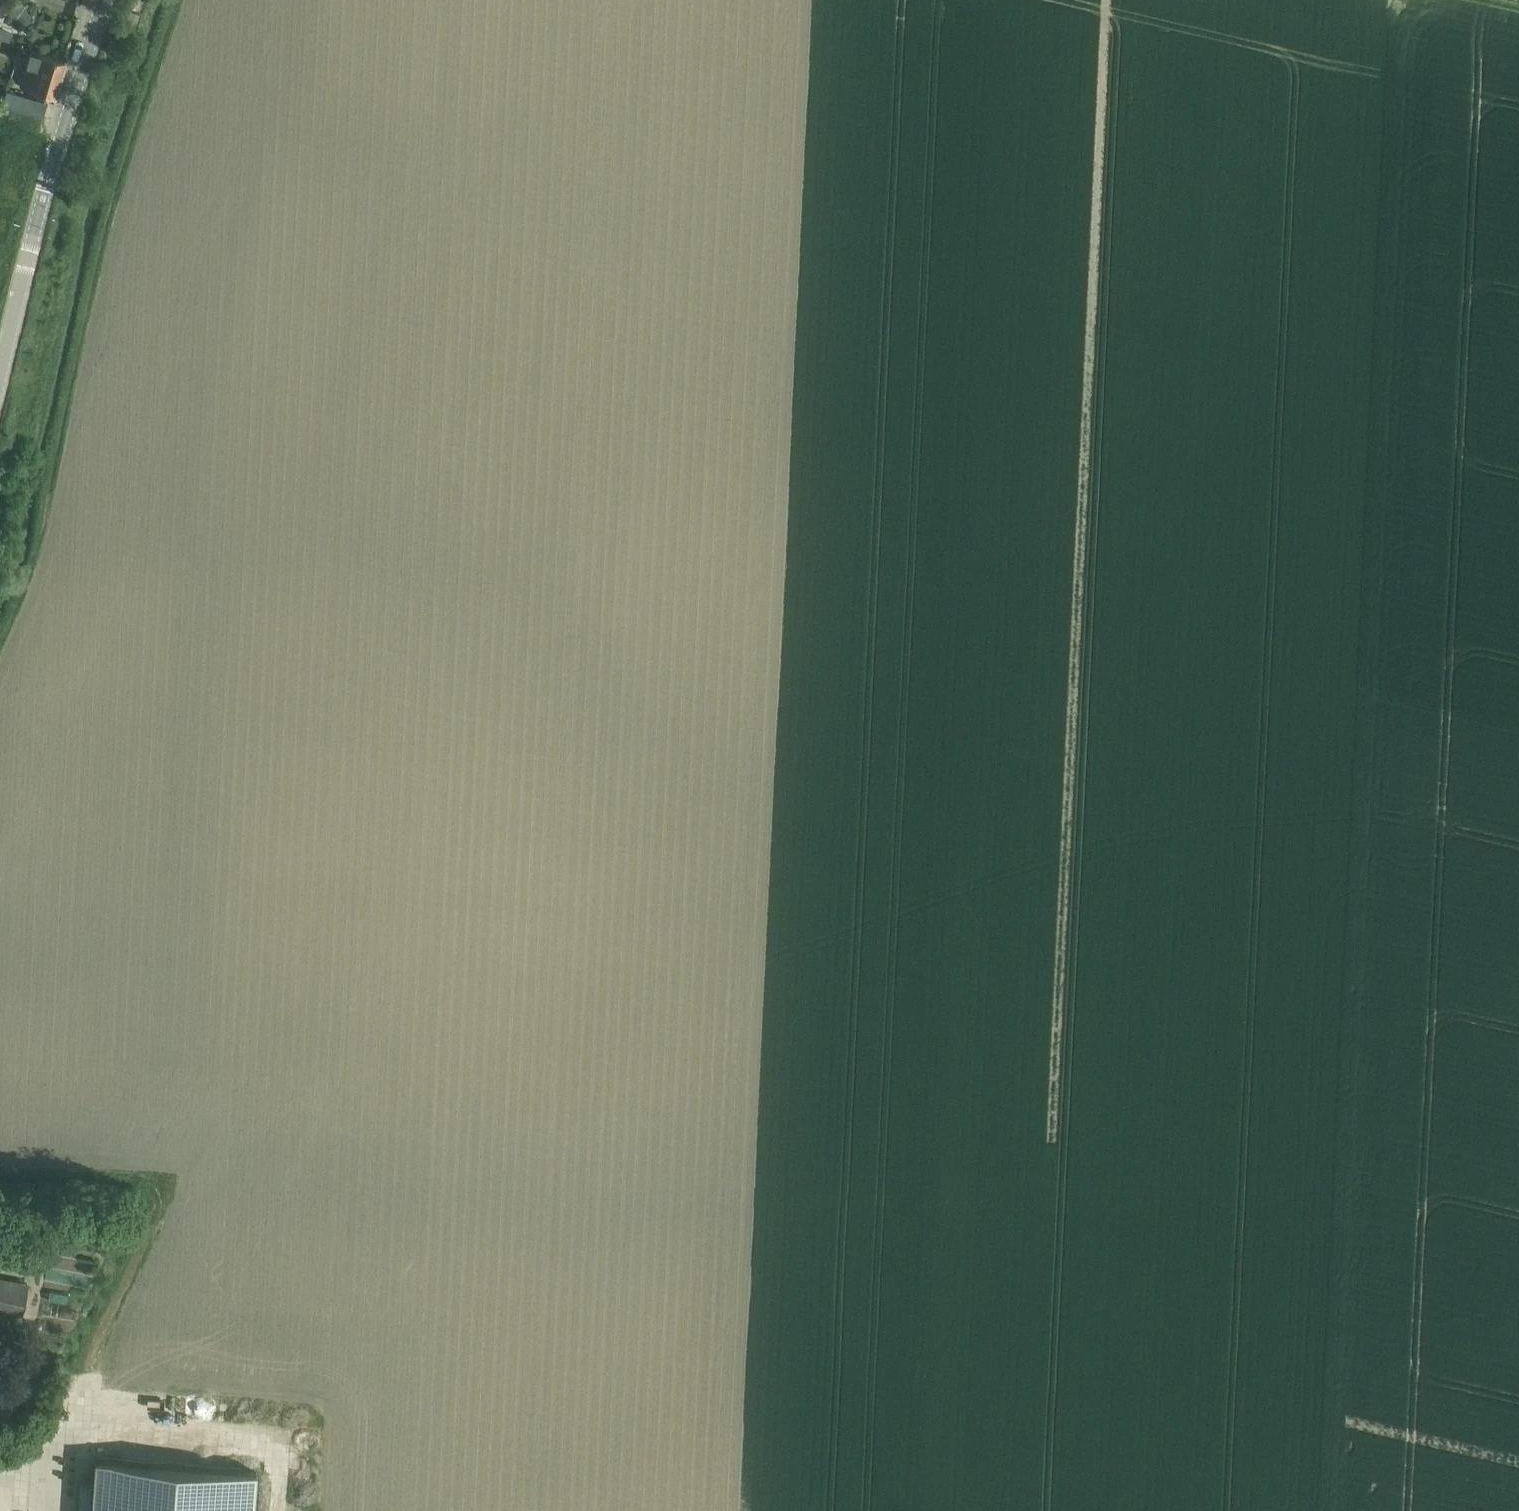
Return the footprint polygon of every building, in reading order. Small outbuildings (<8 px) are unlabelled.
[(32,49),(20,86),(37,92),(56,97),(67,60),(48,54),(32,49)] [(48,101),(29,95),(7,89),(3,104),(43,116),(48,101)] [(39,1276),(39,1269),(17,1267),(17,1274),(39,1276)] [(0,1277),(0,1312),(22,1316),(28,1282),(0,1277)] [(65,1307),(64,1310),(79,1315),(85,1297),(46,1283),(41,1299),(65,1307)] [(151,1510),(254,1510),(257,1470),(154,1463),(151,1510)]
